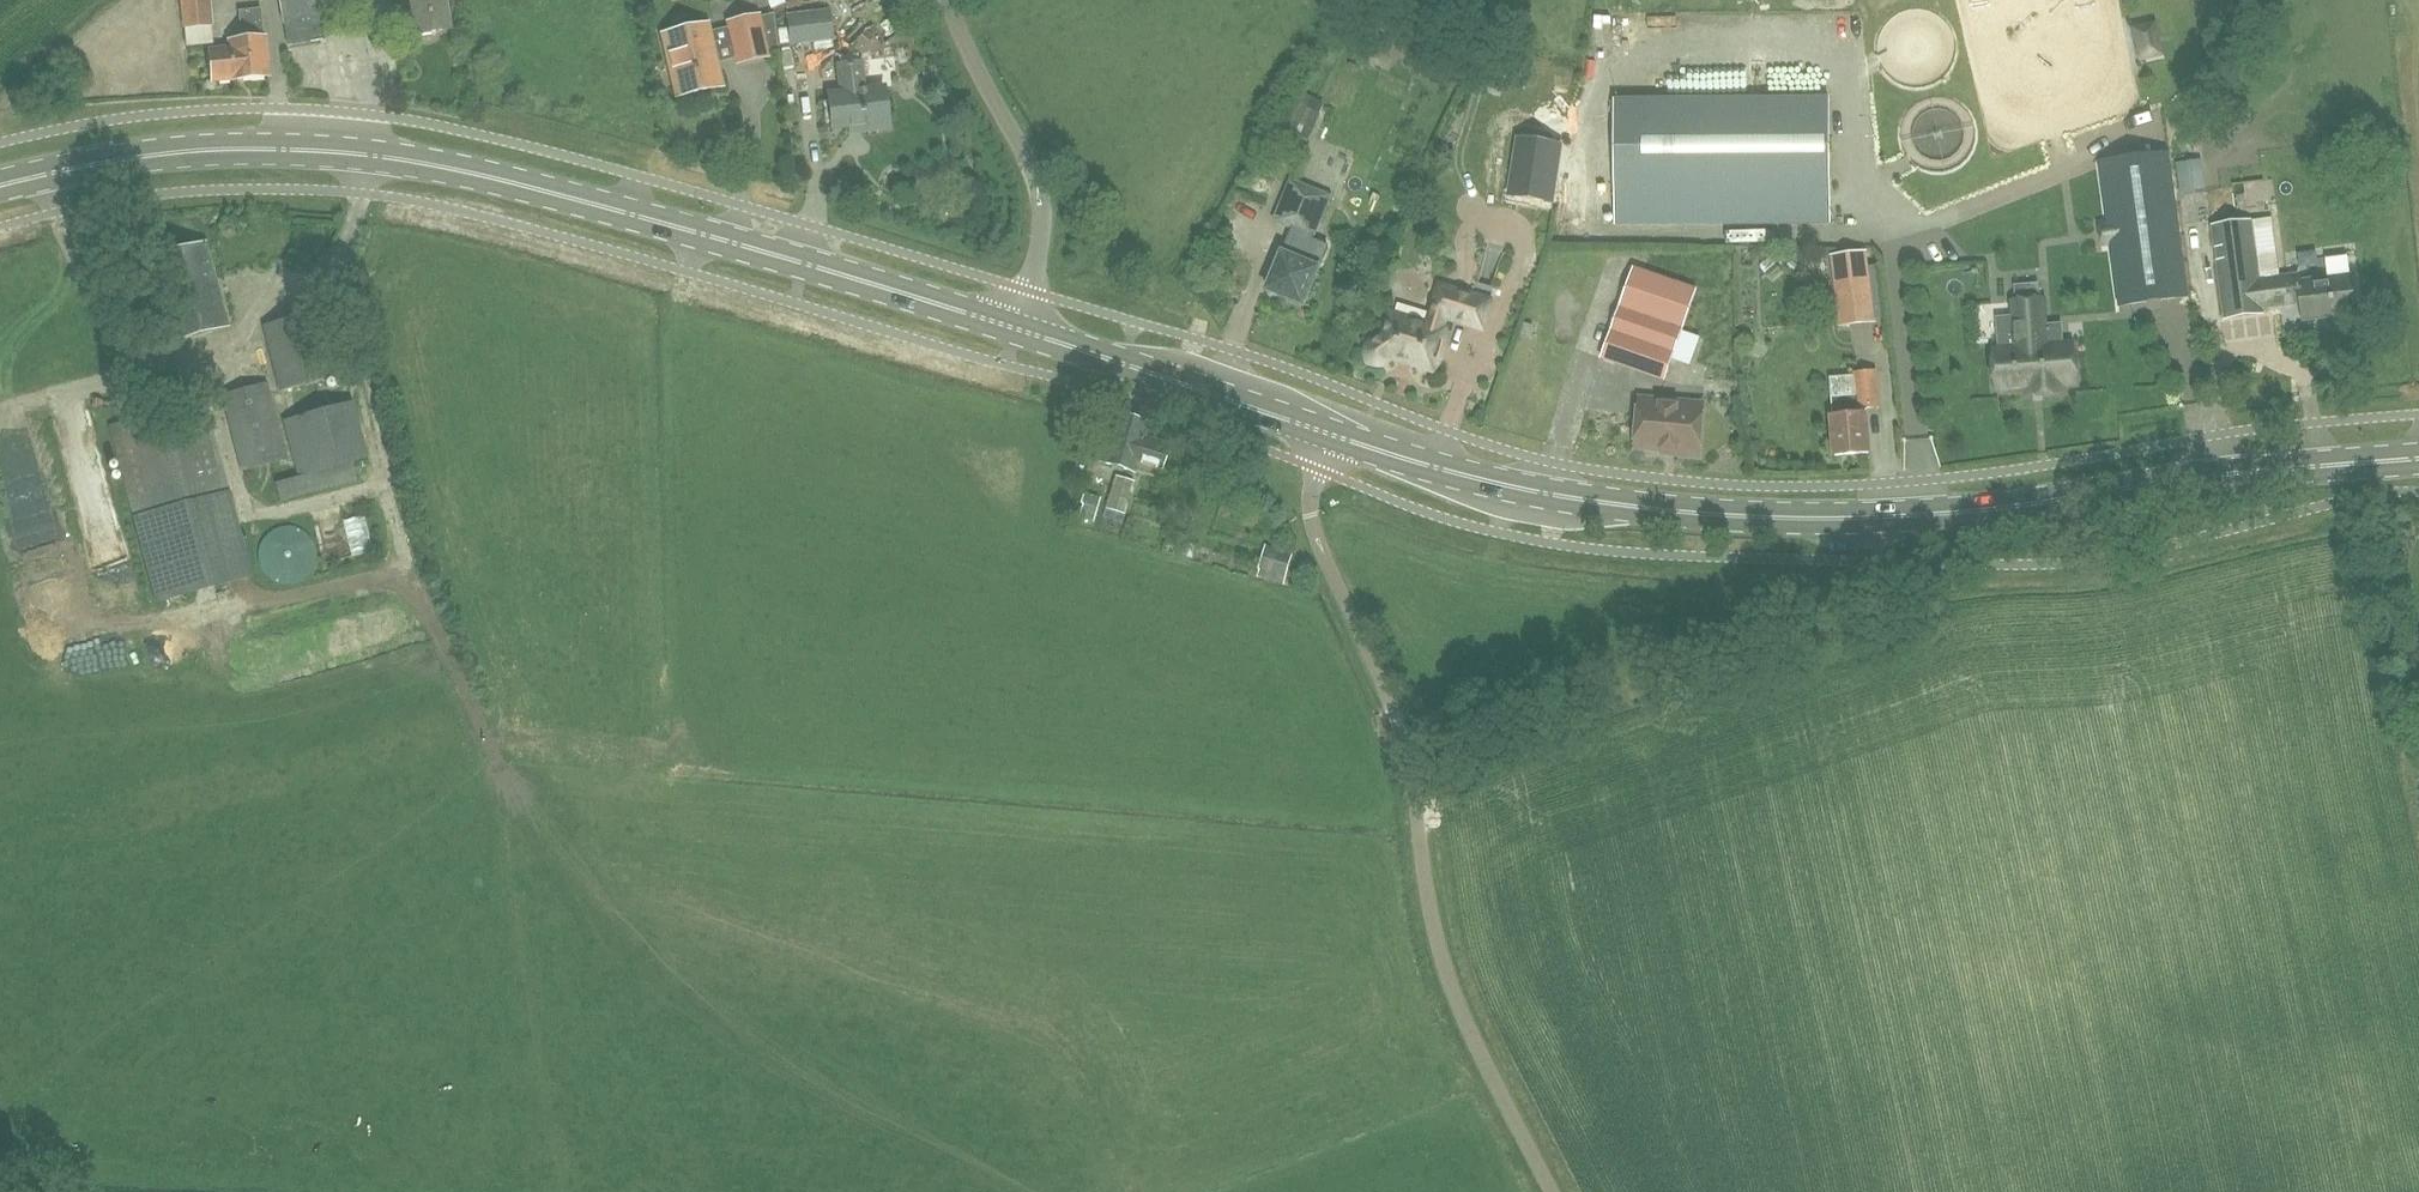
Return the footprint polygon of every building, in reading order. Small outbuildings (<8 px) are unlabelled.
[(209,0),(182,0),(185,27),(211,24),(209,0)] [(284,25),(286,25),(289,47),(325,41),(321,17),(343,13),(341,0),(280,0),(284,25)] [(449,31),(444,0),(411,0),(416,36),(449,31)] [(213,81),(267,76),(264,36),(261,10),(239,12),(242,41),(227,42),(227,49),(210,51),(213,81)] [(728,22),(738,63),(738,66),(767,56),(778,54),(772,10),(758,12),(757,12),(728,22)] [(790,46),(833,42),(830,10),(785,15),(790,46)] [(677,97),(721,86),(707,25),(663,36),(677,97)] [(850,41),(859,51),(876,35),(866,25),(850,41)] [(863,132),(889,129),(884,88),(865,90),(861,64),(838,67),(842,93),(828,95),(833,130),(863,126),(863,132)] [(1615,100),(1616,133),(1616,226),(1831,224),(1829,99),(1615,100)] [(1516,196),(1557,202),(1566,145),(1532,141),(1524,140),(1519,178),(1516,196)] [(2115,223),(2118,243),(2126,304),(2188,296),(2169,154),(2107,162),(2115,223)] [(2181,193),(2197,191),(2193,161),(2177,163),(2181,193)] [(1305,306),(1320,268),(1304,261),(1331,196),(1291,179),(1274,221),(1292,228),(1267,291),(1305,306)] [(2301,303),(2303,320),(2355,313),(2350,275),(2299,282),(2298,275),(2257,281),(2249,222),(2213,226),(2226,319),(2261,314),(2261,308),(2301,303)] [(206,243),(145,261),(169,344),(229,327),(206,243)] [(1497,244),(1488,274),(1499,278),(1508,248),(1497,244)] [(1873,317),(1866,263),(1865,251),(1835,255),(1844,325),(1873,321),(1873,317)] [(1633,268),(1601,357),(1666,380),(1697,291),(1633,268)] [(1368,350),(1368,355),(1368,356),(1370,361),(1371,363),(1375,366),(1376,367),(1381,366),(1381,367),(1383,367),(1383,366),(1387,364),(1387,365),(1389,364),(1389,363),(1394,359),(1434,372),(1436,370),(1441,363),(1445,355),(1447,347),(1448,338),(1447,331),(1444,330),(1447,319),(1484,330),(1492,302),(1441,287),(1429,325),(1392,314),(1386,335),(1374,344),(1373,343),(1372,344),(1372,345),(1369,349),(1368,350)] [(2063,385),(2075,384),(2072,343),(2046,345),(2043,300),(2013,302),(2016,341),(1999,342),(2000,349),(1995,349),(1998,390),(2028,387),(2029,393),(2063,390),(2063,385)] [(323,309),(265,326),(281,392),(339,374),(323,309)] [(1880,408),(1877,371),(1853,372),(1855,396),(1831,398),(1833,417),(1832,417),(1835,456),(1869,453),(1866,414),(1857,415),(1857,410),(1880,408)] [(267,384),(223,396),(243,471),(287,459),(267,384)] [(1703,405),(1665,401),(1641,399),(1636,448),(1643,449),(1645,452),(1656,453),(1658,450),(1676,452),(1675,455),(1698,457),(1703,405)] [(204,401),(111,426),(136,519),(159,602),(253,576),(230,493),(229,493),(204,401)] [(353,403),(284,421),(299,478),(369,459),(353,403)] [(1161,468),(1168,446),(1143,438),(1147,424),(1115,415),(1101,463),(1133,472),(1136,461),(1161,468)] [(1125,515),(1135,483),(1114,477),(1104,509),(1125,515)] [(1094,519),(1099,499),(1085,496),(1080,515),(1094,519)] [(308,536),(299,529),(288,527),(277,530),(268,536),(261,545),(259,556),(261,567),(268,576),(277,583),(288,585),(299,583),(308,576),(315,567),(317,556),(315,545),(308,536)] [(1259,576),(1284,583),(1292,556),(1267,548),(1259,576)]
